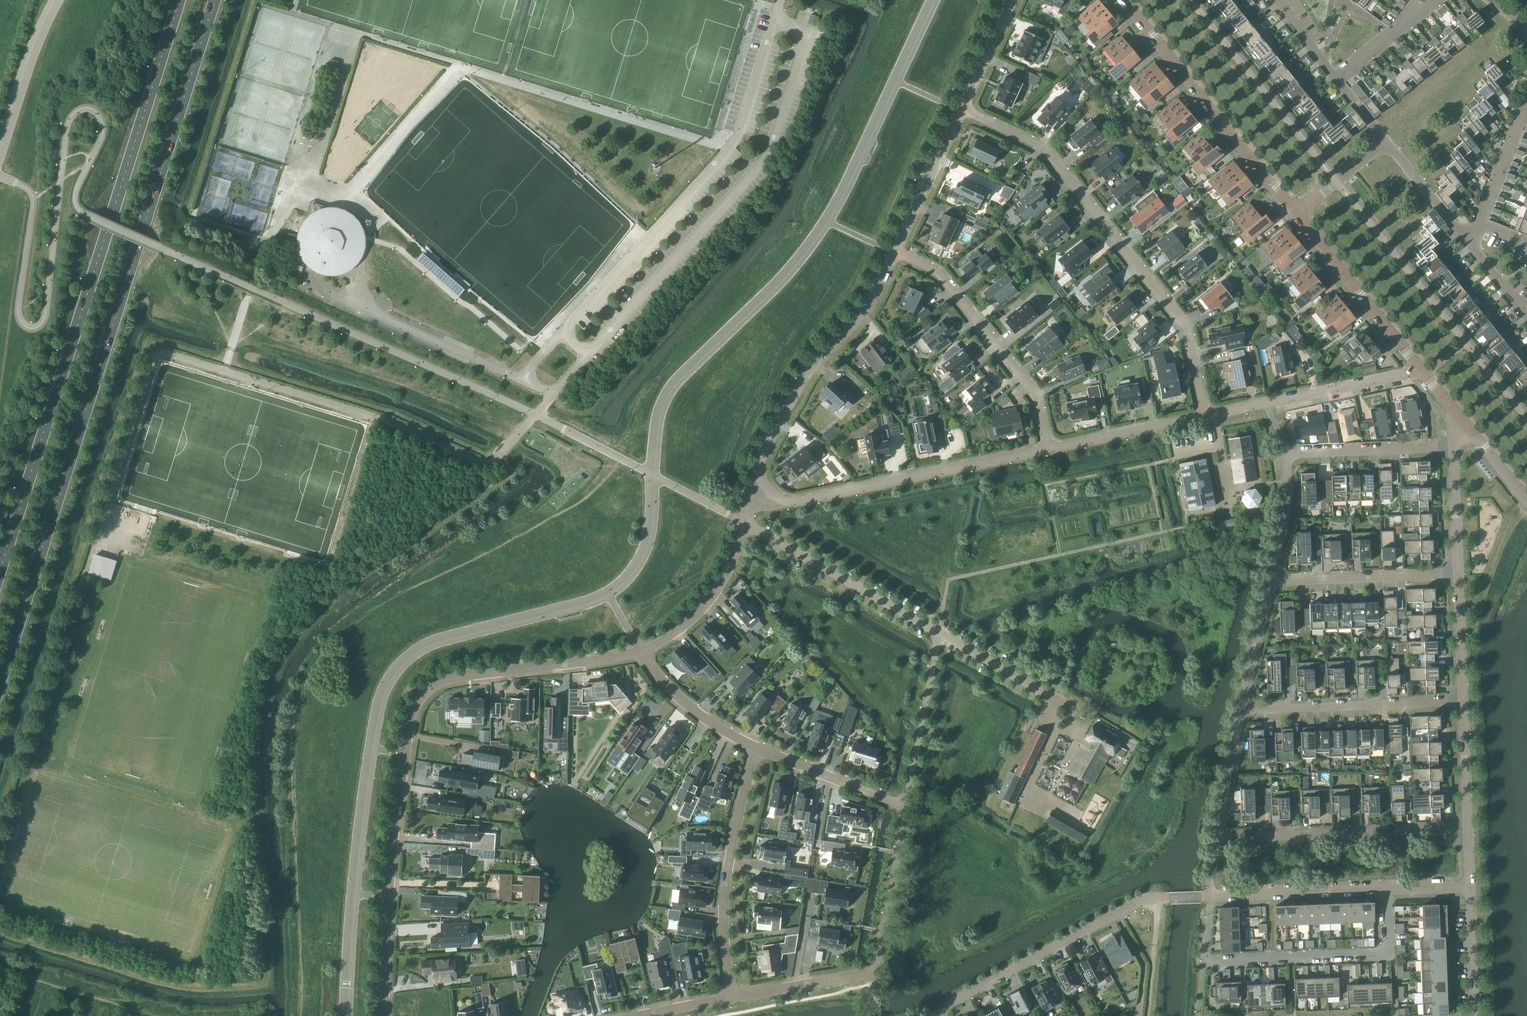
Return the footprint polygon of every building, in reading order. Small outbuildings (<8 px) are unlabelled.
[(1060,9),(1064,0),(1040,0),(1043,1),(1046,2),(1045,4),(1052,7),(1053,5),(1060,9)] [(1226,17),(1236,9),(1230,1),(1231,0),(1230,0),(1218,0),(1215,3),(1209,7),(1214,13),(1220,9),(1226,17)] [(1351,0),(1350,2),(1354,4),(1355,3),(1366,11),(1373,0),(1351,0)] [(1072,10),(1073,12),(1075,15),(1085,7),(1081,2),(1072,10)] [(1231,23),(1237,31),(1248,23),(1241,15),(1242,14),(1240,12),(1246,7),(1243,3),(1236,9),(1226,17),(1221,21),(1226,27),(1231,23)] [(1078,17),(1090,32),(1106,19),(1094,4),(1078,17)] [(1461,25),(1468,34),(1472,39),(1479,34),(1475,29),(1482,23),(1483,23),(1484,22),(1476,12),(1475,13),(1475,14),(1467,20),(1464,22),(1459,15),(1455,18),(1461,25)] [(1110,16),(1106,19),(1090,32),(1087,35),(1097,48),(1112,35),(1109,31),(1117,25),(1110,16)] [(1384,18),(1381,22),(1387,27),(1390,23),(1384,18)] [(1242,37),(1248,45),(1259,37),(1253,29),(1253,28),(1251,26),(1256,22),(1253,19),(1248,23),(1237,31),(1232,35),(1237,41),(1242,37)] [(1443,31),(1447,36),(1454,45),(1458,51),(1465,46),(1461,40),(1468,34),(1461,25),(1453,31),(1450,33),(1446,28),(1443,31)] [(1054,33),(1062,44),(1068,40),(1059,29),(1054,33)] [(1013,56),(1030,64),(1042,39),(1024,31),(1013,56)] [(1253,51),(1260,59),(1270,51),(1264,43),(1262,40),(1268,35),(1265,31),(1259,37),(1248,45),(1243,49),(1248,55),(1253,51)] [(1429,43),(1433,48),(1440,57),(1444,62),(1451,57),(1447,52),(1454,45),(1447,36),(1439,43),(1439,42),(1436,44),(1432,40),(1429,43)] [(1105,50),(1117,64),(1132,52),(1120,37),(1105,50)] [(1265,65),(1271,73),(1281,65),(1275,57),(1276,57),(1274,54),(1278,50),(1275,47),(1270,51),(1260,59),(1254,63),(1259,69),(1265,65)] [(1415,54),(1419,59),(1426,68),(1430,73),(1437,68),(1432,63),(1440,57),(1433,48),(1425,54),(1425,53),(1422,56),(1418,51),(1415,54)] [(1132,52),(1117,64),(1109,71),(1116,79),(1139,61),(1132,52)] [(1076,62),(1080,67),(1087,61),(1088,60),(1084,55),(1076,62)] [(1405,70),(1412,79),(1416,84),(1423,79),(1418,74),(1426,68),(1419,59),(1411,65),(1408,67),(1404,62),(1401,65),(1405,70)] [(331,60),(329,67),(337,69),(339,63),(331,60)] [(1087,61),(1080,67),(1083,71),(1090,66),(1087,61)] [(1276,79),(1282,87),(1293,79),(1286,71),(1287,71),(1285,68),(1289,64),(1286,61),(1281,65),(1271,73),(1266,77),(1271,84),(1276,79)] [(1486,85),(1493,94),(1497,99),(1504,94),(1493,81),(1501,75),(1502,74),(1507,70),(1495,65),(1494,64),(1493,65),(1494,66),(1485,73),(1486,74),(1481,78),(1486,85)] [(1387,76),(1391,82),(1398,91),(1402,96),(1409,91),(1404,85),(1412,79),(1405,70),(1397,76),(1394,78),(1390,73),(1387,76)] [(1130,83),(1142,98),(1157,86),(1145,71),(1130,83)] [(1000,86),(1001,86),(999,90),(998,90),(998,91),(999,92),(995,100),(996,100),(995,104),(1003,108),(1005,104),(1011,107),(1021,85),(1024,86),(1026,82),(1035,86),(1039,78),(1026,72),(1023,80),(1020,78),(1018,83),(1006,77),(1002,85),(1001,84),(1000,86)] [(1287,93),(1293,101),(1304,93),(1298,85),(1298,84),(1296,82),(1301,78),(1298,75),(1293,79),(1282,87),(1277,91),(1282,98),(1287,93)] [(1157,86),(1142,98),(1138,101),(1145,110),(1149,107),(1172,88),(1165,79),(1157,86)] [(1088,80),(1084,85),(1090,90),(1094,85),(1088,80)] [(1377,93),(1384,102),(1388,107),(1394,102),(1390,97),(1398,91),(1391,82),(1383,88),(1383,87),(1380,89),(1376,85),(1373,88),(1377,93)] [(1473,97),(1478,104),(1485,113),(1490,118),(1496,113),(1485,100),(1493,94),(1486,85),(1477,92),(1478,93),(1473,97)] [(1102,95),(1106,99),(1114,93),(1116,92),(1112,87),(1102,95)] [(1298,107),(1305,115),(1315,107),(1309,99),(1307,96),(1312,92),(1309,89),(1304,93),(1293,101),(1288,105),(1293,112),(1298,107)] [(1114,93),(1106,99),(1109,104),(1118,97),(1114,93)] [(1384,102),(1377,93),(1369,99),(1366,101),(1361,94),(1357,97),(1374,118),(1380,113),(1376,108),(1384,102)] [(1048,104),(1042,112),(1043,113),(1037,120),(1045,126),(1047,123),(1052,126),(1056,121),(1062,125),(1071,114),(1066,109),(1067,108),(1056,98),(1049,106),(1048,104)] [(1157,115),(1170,130),(1185,118),(1173,103),(1157,115)] [(1310,121),(1316,129),(1326,121),(1320,113),(1321,113),(1319,110),(1323,106),(1320,103),(1315,107),(1305,115),(1300,119),(1305,126),(1310,121)] [(1465,117),(1470,123),(1478,132),(1482,137),(1488,132),(1478,119),(1485,113),(1478,104),(1469,111),(1470,112),(1465,117)] [(1340,122),(1339,122),(1351,137),(1347,131),(1355,125),(1359,130),(1365,125),(1350,106),(1346,109),(1350,113),(1347,116),(1348,116),(1340,122)] [(1116,113),(1110,117),(1114,123),(1120,118),(1116,113)] [(1188,133),(1191,131),(1189,128),(1196,123),(1189,115),(1185,118),(1170,130),(1166,133),(1173,142),(1176,146),(1180,143),(1180,144),(1188,137),(1188,136),(1188,137),(1186,135),(1188,133)] [(1331,117),(1326,121),(1316,129),(1311,133),(1316,140),(1321,135),(1327,143),(1326,144),(1327,145),(1331,142),(1332,143),(1341,136),(1345,142),(1351,137),(1339,122),(1337,124),(1331,117)] [(1073,149),(1076,150),(1079,147),(1080,148),(1089,141),(1094,147),(1104,139),(1090,121),(1071,137),(1072,138),(1069,140),(1068,143),(1073,149)] [(1128,128),(1132,132),(1140,126),(1136,121),(1128,128)] [(1463,142),(1470,151),(1474,156),(1480,151),(1470,138),(1478,132),(1470,123),(1462,130),(1463,132),(1457,136),(1463,142)] [(1184,148),(1196,163),(1211,150),(1199,135),(1184,148)] [(970,154),(993,165),(993,164),(997,155),(996,154),(997,151),(999,152),(999,151),(990,147),(990,145),(989,147),(977,141),(971,154),(970,154)] [(1455,161),(1462,170),(1466,176),(1473,171),(1462,158),(1470,151),(1463,142),(1454,149),(1455,151),(1450,155),(1455,161)] [(1211,150),(1196,163),(1192,166),(1199,174),(1222,156),(1215,147),(1211,150)] [(1102,176),(1106,180),(1106,181),(1115,174),(1125,166),(1111,149),(1092,163),(1096,168),(1094,170),(1100,178),(1102,176)] [(1154,161),(1158,165),(1166,159),(1162,154),(1154,161)] [(1442,174),(1447,181),(1454,190),(1459,195),(1465,190),(1454,177),(1462,170),(1455,161),(1446,168),(1447,170),(1442,174)] [(1209,181),(1221,196),(1236,184),(1224,169),(1209,181)] [(1156,175),(1161,181),(1166,177),(1161,171),(1156,175)] [(1013,182),(1018,186),(1025,176),(1020,172),(1013,182)] [(1112,194),(1120,205),(1123,203),(1125,205),(1144,190),(1139,183),(1138,181),(1137,182),(1132,175),(1113,190),(1115,192),(1112,194)] [(958,192),(955,198),(977,209),(984,196),(988,198),(991,191),(974,183),(974,184),(970,182),(970,181),(964,178),(961,185),(958,183),(955,190),(958,192)] [(1236,184),(1221,196),(1228,205),(1251,186),(1244,178),(1236,184)] [(1454,190),(1447,181),(1439,188),(1440,189),(1434,193),(1451,214),(1457,209),(1447,196),(1454,190)] [(1040,185),(1021,201),(1020,201),(1023,205),(1016,210),(1024,219),(1030,214),(1033,218),(1048,206),(1044,202),(1046,200),(1043,196),(1047,193),(1040,185)] [(1004,186),(999,197),(1008,201),(1015,191),(1004,186)] [(1180,193),(1184,198),(1192,192),(1188,187),(1180,193)] [(1180,195),(1172,202),(1178,210),(1187,203),(1180,195)] [(1158,199),(1134,217),(1131,220),(1141,233),(1168,212),(1158,199)] [(353,282),(364,245),(366,238),(372,221),(310,202),(300,235),(300,236),(298,244),(296,248),(292,263),(310,269),(353,282)] [(1237,222),(1245,231),(1260,219),(1248,204),(1230,219),(1234,224),(1237,222)] [(1518,218),(1526,222),(1526,208),(1522,219),(1518,218)] [(1423,227),(1424,228),(1437,245),(1438,244),(1431,235),(1439,229),(1439,230),(1442,228),(1445,232),(1449,229),(1432,209),(1426,214),(1431,220),(1423,227)] [(1063,212),(1038,232),(1048,244),(1051,242),(1055,248),(1071,235),(1067,230),(1068,228),(1065,224),(1070,221),(1063,212)] [(935,222),(932,227),(931,230),(935,231),(930,240),(946,247),(950,238),(954,240),(957,232),(954,231),(958,221),(942,214),(938,223),(935,222)] [(1260,219),(1245,231),(1241,234),(1248,243),(1271,224),(1264,216),(1260,219)] [(1526,236),(1526,222),(1518,218),(1514,229),(1513,230),(1526,236)] [(977,220),(973,228),(984,233),(987,225),(977,220)] [(1206,226),(1210,231),(1218,225),(1214,220),(1206,226)] [(1415,263),(1416,264),(1432,251),(1431,250),(1431,251),(1430,249),(1431,248),(1431,249),(1434,247),(1438,251),(1441,248),(1438,244),(1437,245),(1424,228),(1418,233),(1424,239),(1415,246),(1416,248),(1408,254),(1409,255),(1414,251),(1420,259),(1415,263)] [(1155,243),(1169,261),(1168,262),(1168,263),(1185,249),(1171,231),(1155,243)] [(1262,247),(1274,262),(1289,249),(1277,234),(1262,247)] [(1061,286),(1061,287),(1072,278),(1075,276),(1078,274),(1079,274),(1083,270),(1078,265),(1086,259),(1086,258),(1086,254),(1087,249),(1088,243),(1087,243),(1082,243),(1082,242),(1079,244),(1073,248),(1063,256),(1064,257),(1063,265),(1063,266),(1063,265),(1063,266),(1061,267),(1063,268),(1062,272),(1063,272),(1065,272),(1067,273),(1068,273),(1057,281),(1061,286)] [(1289,249),(1274,262),(1281,270),(1304,252),(1297,243),(1289,249)] [(1010,251),(1013,255),(1020,249),(1017,246),(1010,251)] [(1426,277),(1427,278),(1443,265),(1442,264),(1442,265),(1436,257),(1436,256),(1432,251),(1416,264),(1420,269),(1425,265),(1432,273),(1426,277)] [(459,296),(465,289),(423,252),(416,260),(459,296)] [(1221,256),(1225,261),(1230,257),(1226,252),(1221,256)] [(1232,259),(1236,264),(1244,258),(1240,253),(1232,259)] [(961,269),(969,278),(981,269),(983,271),(993,264),(985,254),(973,263),(971,261),(961,269)] [(1177,270),(1186,282),(1207,266),(1197,254),(1177,270)] [(1438,291),(1438,292),(1454,279),(1454,278),(1453,279),(1447,271),(1448,270),(1445,268),(1450,264),(1447,261),(1442,264),(1443,265),(1427,278),(1431,283),(1437,279),(1443,287),(1438,291)] [(1289,279),(1301,294),(1317,281),(1305,266),(1289,279)] [(1083,286),(1092,296),(1087,300),(1092,306),(1113,290),(1107,282),(1109,280),(1109,279),(1113,276),(1107,267),(1093,278),(1083,286)] [(1449,305),(1449,306),(1466,293),(1465,292),(1465,293),(1458,285),(1459,285),(1457,282),(1461,278),(1458,274),(1454,278),(1454,279),(1438,292),(1443,297),(1448,293),(1454,301),(1449,305)] [(1017,292),(1013,287),(1014,287),(1013,285),(1012,286),(1010,283),(1012,281),(1007,275),(983,293),(988,300),(993,296),(996,299),(1001,305),(1017,292)] [(1051,286),(1056,291),(1061,287),(1061,286),(1057,281),(1051,286)] [(1317,281),(1301,294),(1293,300),(1300,309),(1324,290),(1317,281)] [(1210,311),(1218,307),(1223,313),(1239,307),(1220,282),(1200,298),(1210,311)] [(1258,292),(1262,297),(1272,290),(1268,285),(1258,292)] [(917,315),(917,316),(921,321),(931,313),(927,308),(925,309),(921,305),(926,295),(908,286),(898,307),(916,315),(917,314),(917,315)] [(1460,319),(1461,320),(1477,307),(1476,306),(1476,307),(1470,299),(1468,296),(1473,292),(1470,289),(1465,292),(1466,293),(1449,306),(1454,311),(1459,307),(1465,315),(1460,319)] [(1325,300),(1321,295),(1313,301),(1316,306),(1325,300)] [(1126,297),(1107,312),(1117,324),(1136,310),(1135,309),(1137,307),(1128,296),(1126,298),(1126,297)] [(1048,305),(1053,311),(1061,304),(1057,299),(1048,305)] [(1316,311),(1328,326),(1343,314),(1331,299),(1316,311)] [(1006,322),(1015,333),(1040,313),(1031,302),(1028,304),(1027,303),(1007,318),(1009,320),(1006,322)] [(1471,333),(1472,334),(1488,321),(1488,320),(1487,321),(1481,313),(1479,310),(1484,306),(1481,303),(1476,306),(1477,307),(1461,320),(1465,325),(1470,321),(1477,329),(1471,333)] [(1343,314),(1328,326),(1324,329),(1331,338),(1354,319),(1347,311),(1343,314)] [(1483,347),(1483,348),(1499,335),(1499,334),(1498,335),(1492,327),(1493,327),(1491,324),(1495,320),(1492,317),(1488,320),(1488,321),(1472,334),(1477,340),(1482,335),(1488,343),(1483,347)] [(1284,325),(1288,330),(1294,325),(1296,324),(1292,319),(1284,325)] [(1140,335),(1134,340),(1138,345),(1137,346),(1139,348),(1140,347),(1144,352),(1152,346),(1151,344),(1155,341),(1154,340),(1159,335),(1156,331),(1159,329),(1152,321),(1138,332),(1140,335)] [(922,337),(925,341),(919,346),(924,352),(927,353),(931,350),(932,350),(934,348),(937,353),(948,345),(944,340),(955,332),(949,324),(945,327),(941,322),(922,337)] [(1225,344),(1227,351),(1244,347),(1243,340),(1245,340),(1242,325),(1230,328),(1229,327),(1220,329),(1220,330),(1217,330),(1218,333),(1209,335),(1211,347),(1225,344)] [(1294,325),(1288,330),(1292,335),(1298,330),(1294,325)] [(1104,335),(1108,340),(1119,332),(1115,326),(1104,335)] [(1026,348),(1033,358),(1039,353),(1045,362),(1069,343),(1063,336),(1059,340),(1050,329),(1026,348)] [(1288,331),(1283,335),(1291,345),(1295,341),(1288,331)] [(1365,335),(1362,331),(1342,347),(1346,353),(1351,349),(1361,362),(1369,356),(1373,360),(1381,354),(1375,346),(1374,346),(1371,342),(1366,336),(1365,335)] [(1494,361),(1494,362),(1511,349),(1510,348),(1510,349),(1505,344),(1503,341),(1504,341),(1502,338),(1506,334),(1504,331),(1499,334),(1499,335),(1483,348),(1488,354),(1493,349),(1499,357),(1494,361)] [(866,346),(867,346),(859,352),(875,373),(883,367),(884,369),(888,363),(893,359),(877,339),(873,342),(871,340),(866,346)] [(899,340),(895,343),(898,347),(899,348),(905,343),(901,339),(899,340)] [(1260,340),(1255,345),(1257,350),(1265,349),(1266,348),(1260,340)] [(1290,357),(1289,352),(1287,345),(1272,349),(1277,373),(1280,372),(1281,377),(1290,375),(1289,370),(1292,369),(1290,357)] [(1505,375),(1506,376),(1522,363),(1521,362),(1521,363),(1515,355),(1513,352),(1518,348),(1515,345),(1510,348),(1511,349),(1494,362),(1499,368),(1504,363),(1510,371),(1505,375)] [(942,366),(951,377),(952,377),(956,382),(970,371),(967,372),(963,367),(972,361),(969,357),(971,355),(966,349),(964,351),(963,350),(942,366)] [(1163,355),(1162,350),(1152,353),(1153,358),(1155,357),(1161,355),(1163,355)] [(1245,359),(1243,350),(1230,353),(1232,361),(1223,363),(1227,383),(1229,382),(1230,390),(1252,386),(1246,358),(1245,359)] [(1310,358),(1314,363),(1322,357),(1318,352),(1310,358)] [(1164,367),(1161,355),(1155,357),(1157,368),(1159,381),(1160,381),(1161,385),(1159,385),(1161,397),(1179,393),(1177,381),(1175,382),(1174,378),(1175,377),(1175,378),(1176,378),(1173,365),(1164,367)] [(1079,358),(1072,360),(1071,359),(1064,361),(1065,363),(1058,366),(1060,371),(1057,373),(1063,381),(1066,379),(1066,380),(1085,372),(1079,358)] [(1098,362),(1101,370),(1110,367),(1107,358),(1098,362)] [(1517,390),(1526,382),(1526,370),(1526,369),(1524,366),(1526,364),(1526,360),(1526,359),(1521,362),(1522,363),(1506,376),(1510,382),(1515,377),(1522,385),(1517,389),(1517,390)] [(1374,363),(1362,366),(1363,373),(1376,370),(1374,363)] [(912,372),(908,367),(899,374),(903,380),(912,372)] [(967,391),(974,399),(968,404),(976,413),(986,406),(981,400),(995,390),(993,387),(994,386),(995,384),(990,378),(988,378),(986,379),(985,377),(967,391)] [(1137,384),(1130,385),(1129,379),(1119,381),(1120,387),(1114,389),(1118,409),(1126,408),(1126,410),(1134,408),(1133,406),(1141,404),(1137,384)] [(1517,390),(1522,396),(1526,391),(1526,392),(1526,382),(1517,390)] [(840,394),(829,384),(819,395),(836,411),(843,404),(848,408),(856,399),(845,389),(840,394)] [(1067,404),(1069,412),(1070,412),(1072,420),(1081,418),(1082,420),(1095,418),(1095,415),(1097,415),(1093,399),(1100,397),(1098,386),(1087,388),(1089,399),(1067,404)] [(996,401),(1000,406),(1008,400),(1004,395),(996,401)] [(1404,420),(1400,421),(1401,427),(1406,426),(1407,432),(1424,428),(1417,397),(1400,400),(1404,420)] [(1371,410),(1377,439),(1393,436),(1386,406),(1371,410)] [(993,413),(993,414),(997,436),(1006,434),(1007,437),(1016,436),(1016,434),(1017,434),(1017,432),(1022,431),(1019,414),(1017,415),(1015,408),(993,413)] [(1338,413),(1344,441),(1360,438),(1354,409),(1338,413)] [(1294,423),(1297,437),(1325,432),(1322,417),(1320,416),(1295,421),(1294,423)] [(918,421),(920,432),(915,433),(916,441),(917,441),(918,447),(926,445),(928,453),(938,451),(936,443),(935,438),(942,437),(939,421),(932,422),(931,419),(918,421)] [(1359,423),(1360,431),(1370,429),(1368,421),(1359,423)] [(888,425),(890,436),(901,434),(898,423),(888,425)] [(1326,425),(1328,435),(1329,444),(1339,443),(1335,426),(1334,423),(1332,423),(1326,425)] [(822,434),(828,440),(839,431),(833,425),(822,434)] [(887,442),(889,441),(886,430),(872,433),(872,435),(864,437),(870,466),(884,463),(882,456),(889,455),(887,442)] [(1329,444),(1328,435),(1326,435),(1318,435),(1318,444),(1329,444)] [(1228,440),(1235,483),(1256,480),(1249,436),(1228,440)] [(806,448),(805,447),(801,450),(790,459),(790,458),(781,465),(786,471),(787,472),(791,469),(792,470),(792,469),(798,477),(824,455),(817,446),(809,452),(806,448)] [(832,455),(827,459),(836,469),(841,465),(832,455)] [(1205,459),(1179,464),(1188,511),(1215,506),(1205,459)] [(1400,462),(1400,475),(1417,474),(1418,480),(1427,480),(1426,474),(1430,474),(1429,461),(1400,462)] [(1388,464),(1378,464),(1378,471),(1378,482),(1379,492),(1379,500),(1392,500),(1392,482),(1398,482),(1397,473),(1391,473),(1391,470),(1388,470),(1388,464)] [(1346,502),(1345,475),(1337,476),(1337,472),(1331,472),(1331,481),(1332,497),(1332,502),(1346,502)] [(1300,474),(1302,505),(1315,505),(1314,473),(1300,474)] [(1373,474),(1359,475),(1360,501),(1374,500),(1374,492),(1379,492),(1378,482),(1373,482),(1373,474)] [(1359,475),(1345,475),(1346,502),(1360,501),(1359,475)] [(1401,489),(1401,501),(1418,501),(1419,507),(1428,506),(1427,500),(1431,500),(1431,497),(1437,497),(1437,488),(1430,488),(1430,487),(1401,489)] [(1245,491),(1241,500),(1248,508),(1258,506),(1261,497),(1255,489),(1245,491)] [(1402,515),(1402,528),(1419,527),(1420,533),(1429,533),(1428,527),(1432,527),(1432,523),(1438,523),(1438,514),(1431,514),(1402,515)] [(1393,531),(1383,531),(1380,531),(1381,534),(1381,538),(1382,561),(1383,567),(1392,567),(1391,560),(1395,560),(1394,557),(1400,556),(1400,548),(1394,548),(1393,531)] [(1309,532),(1295,533),(1296,556),(1290,556),(1291,563),(1297,563),(1297,564),(1310,564),(1309,532)] [(1351,534),(1352,558),(1359,558),(1359,562),(1370,561),(1370,544),(1376,544),(1375,533),(1351,534)] [(1322,538),(1323,554),(1323,560),(1329,559),(1330,563),(1341,562),(1340,545),(1346,545),(1346,534),(1322,535),(1322,538)] [(1403,541),(1403,554),(1420,553),(1421,559),(1430,559),(1429,553),(1433,553),(1433,550),(1439,549),(1439,540),(1432,541),(1432,540),(1403,541)] [(95,555),(89,572),(111,579),(116,562),(95,555)] [(1405,589),(1405,602),(1422,602),(1423,608),(1432,607),(1431,601),(1435,601),(1434,588),(1405,589)] [(1384,591),(1384,598),(1383,598),(1383,606),(1384,619),(1384,627),(1397,627),(1396,609),(1402,609),(1402,600),(1396,601),(1396,597),(1393,597),(1393,591),(1384,591)] [(738,628),(744,623),(746,624),(756,615),(755,613),(757,611),(750,604),(748,606),(737,594),(730,601),(737,608),(734,611),(734,612),(728,617),(738,628)] [(1364,602),(1365,623),(1379,623),(1378,620),(1384,619),(1383,606),(1378,606),(1378,601),(1373,602),(1372,597),(1364,598),(1364,602)] [(1336,599),(1336,603),(1337,629),(1351,629),(1350,603),(1342,603),(1342,599),(1336,599)] [(1350,599),(1350,603),(1351,629),(1365,628),(1365,623),(1364,602),(1356,602),(1356,599),(1350,599)] [(1276,619),(1273,632),(1280,633),(1294,633),(1293,601),(1279,602),(1280,620),(1276,619)] [(1336,603),(1323,604),(1324,630),(1337,629),(1336,603)] [(1324,630),(1323,604),(1309,604),(1309,609),(1310,625),(1310,630),(1324,630)] [(1406,616),(1406,629),(1423,628),(1424,634),(1433,634),(1432,628),(1436,627),(1436,624),(1442,624),(1442,615),(1435,615),(1435,614),(1406,616)] [(700,631),(721,655),(739,639),(729,628),(723,635),(717,629),(714,632),(707,624),(700,631)] [(1436,641),(1407,642),(1407,655),(1424,654),(1425,660),(1425,667),(1434,667),(1434,660),(1433,654),(1437,654),(1437,651),(1443,650),(1443,641),(1436,641)] [(670,655),(674,659),(673,660),(685,673),(686,672),(691,677),(701,667),(703,670),(709,664),(700,655),(694,660),(688,653),(685,655),(678,648),(670,655)] [(748,655),(730,672),(735,676),(730,682),(735,687),(732,690),(740,697),(757,677),(751,671),(752,670),(749,668),(755,662),(748,655)] [(1385,658),(1387,688),(1388,694),(1397,694),(1396,687),(1400,687),(1399,684),(1405,684),(1405,675),(1399,675),(1398,658),(1385,658)] [(1280,660),(1266,661),(1267,693),(1281,692),(1280,660)] [(1356,685),(1357,685),(1363,685),(1363,689),(1374,688),(1374,671),(1380,671),(1380,660),(1355,661),(1356,685)] [(1326,687),(1327,687),(1333,686),(1333,690),(1344,690),(1344,672),(1350,672),(1350,661),(1326,662),(1326,687)] [(1296,667),(1296,683),(1296,688),(1303,688),(1303,691),(1315,691),(1314,673),(1320,673),(1320,662),(1296,663),(1296,667)] [(1408,668),(1408,681),(1426,680),(1426,686),(1435,686),(1434,680),(1438,680),(1438,677),(1444,677),(1444,667),(1437,668),(1437,667),(1408,668)] [(619,703),(624,698),(626,697),(627,698),(628,698),(616,684),(613,684),(607,685),(607,680),(599,681),(592,682),(592,687),(584,688),(582,688),(582,689),(582,697),(570,696),(570,689),(569,689),(569,711),(569,715),(570,715),(570,712),(581,713),(582,713),(583,705),(582,705),(582,703),(583,703),(583,702),(583,700),(591,699),(596,698),(596,700),(610,698),(612,700),(616,705),(619,703)] [(510,708),(508,708),(507,718),(512,718),(511,721),(529,722),(529,721),(533,721),(533,714),(534,714),(534,689),(524,688),(524,699),(512,698),(512,704),(510,704),(510,708)] [(768,696),(762,692),(755,700),(752,704),(745,714),(746,716),(752,720),(753,720),(755,717),(758,720),(759,720),(760,718),(766,711),(769,707),(769,706),(770,707),(778,713),(786,702),(777,694),(773,700),(768,696)] [(551,707),(544,707),(544,722),(544,738),(543,743),(558,744),(557,751),(568,751),(568,732),(561,731),(562,697),(558,697),(555,697),(551,697),(551,707)] [(450,698),(450,710),(460,710),(460,716),(472,716),(484,717),(484,699),(475,699),(475,698),(464,698),(450,698)] [(814,698),(808,708),(815,712),(821,701),(814,698)] [(788,711),(785,718),(783,721),(779,719),(786,723),(783,729),(793,735),(798,727),(796,726),(800,719),(802,720),(807,712),(791,703),(787,710),(786,710),(788,711)] [(501,704),(491,704),(490,718),(501,718),(501,704)] [(832,729),(838,731),(843,719),(830,715),(826,725),(815,721),(805,749),(817,753),(819,748),(824,750),(832,729)] [(1410,716),(1410,729),(1427,729),(1428,735),(1436,734),(1436,728),(1440,728),(1439,715),(1410,716)] [(1389,718),(1389,725),(1388,725),(1388,729),(1389,750),(1389,754),(1402,754),(1402,737),(1408,736),(1407,727),(1401,728),(1401,724),(1398,724),(1398,718),(1389,718)] [(634,723),(623,738),(618,746),(626,752),(615,766),(628,775),(632,768),(638,760),(640,757),(633,752),(637,747),(641,740),(644,736),(649,729),(641,723),(639,727),(634,723)] [(1086,781),(1092,784),(1103,765),(1110,753),(1113,755),(1114,753),(1122,758),(1126,750),(1118,746),(1121,741),(1093,725),(1080,747),(1067,770),(1086,781)] [(1368,725),(1368,729),(1369,755),(1370,755),(1370,751),(1389,750),(1388,729),(1383,729),(1375,729),(1374,725),(1368,725)] [(1341,727),(1341,730),(1342,756),(1356,756),(1355,730),(1347,730),(1347,726),(1341,727)] [(1354,726),(1355,730),(1356,756),(1369,755),(1368,729),(1361,729),(1361,726),(1355,726),(1354,726)] [(650,747),(645,754),(653,760),(658,753),(667,759),(681,739),(676,735),(678,732),(670,727),(668,730),(654,750),(650,747)] [(1314,728),(1314,731),(1315,757),(1316,757),(1316,753),(1328,752),(1327,731),(1320,731),(1320,727),(1314,728)] [(1327,731),(1328,752),(1329,757),(1342,756),(1341,730),(1334,730),(1334,727),(1327,727),(1327,731)] [(1275,738),(1275,754),(1276,762),(1293,762),(1292,728),(1281,729),(1281,732),(1274,733),(1275,738)] [(1315,757),(1314,731),(1307,732),(1306,728),(1300,728),(1301,758),(1315,757)] [(1036,729),(1027,748),(1015,773),(1015,774),(1010,772),(1006,780),(1002,788),(999,796),(998,796),(1014,804),(1013,803),(1017,796),(1020,788),(1021,789),(1021,788),(1024,781),(1025,781),(1025,779),(1046,734),(1036,729)] [(1249,730),(1251,762),(1264,761),(1263,730),(1249,730)] [(479,732),(479,742),(489,742),(489,732),(479,732)] [(833,746),(839,748),(844,736),(837,734),(833,746)] [(1411,743),(1411,756),(1428,755),(1429,761),(1438,761),(1437,755),(1441,754),(1441,751),(1447,751),(1447,742),(1440,742),(1440,741),(1411,743)] [(490,747),(500,748),(508,750),(508,744),(500,744),(500,742),(491,742),(490,747)] [(877,750),(878,749),(855,743),(850,759),(854,760),(853,763),(860,765),(861,762),(876,767),(879,757),(876,756),(876,755),(877,750)] [(518,759),(519,752),(508,750),(500,748),(499,755),(475,751),(474,755),(464,753),(464,754),(463,763),(473,765),(502,770),(504,757),(505,757),(518,759)] [(640,757),(638,760),(632,768),(638,773),(647,761),(640,757)] [(697,767),(695,766),(691,777),(687,775),(681,788),(678,795),(677,797),(685,801),(678,815),(689,820),(699,798),(693,796),(704,771),(703,770),(703,769),(697,767)] [(714,788),(706,786),(695,808),(708,811),(711,803),(714,803),(715,797),(727,800),(728,799),(728,798),(735,771),(735,769),(725,766),(725,767),(725,769),(724,774),(718,773),(718,775),(714,788)] [(1412,769),(1412,782),(1429,781),(1430,787),(1439,787),(1438,781),(1442,781),(1442,778),(1448,777),(1448,768),(1441,768),(1412,769)] [(450,773),(440,771),(438,781),(448,783),(448,784),(471,788),(470,795),(494,798),(496,788),(478,785),(479,777),(450,771),(450,773)] [(777,807),(775,815),(782,816),(787,788),(784,788),(784,784),(774,782),(770,805),(777,807)] [(1390,785),(1391,812),(1392,815),(1393,821),(1402,821),(1401,815),(1405,814),(1404,811),(1410,811),(1410,802),(1404,802),(1403,785),(1390,785)] [(1271,795),(1271,811),(1271,816),(1278,816),(1278,819),(1289,819),(1289,802),(1295,801),(1295,790),(1279,791),(1279,786),(1270,786),(1271,791),(1271,795)] [(1360,788),(1361,812),(1361,813),(1368,812),(1368,816),(1379,816),(1379,798),(1385,798),(1385,787),(1360,788)] [(1331,789),(1331,814),(1338,814),(1338,817),(1349,817),(1349,799),(1355,799),(1355,788),(1331,789)] [(626,815),(639,823),(649,829),(664,802),(655,796),(643,789),(626,815)] [(1240,789),(1241,812),(1241,813),(1235,813),(1235,820),(1241,820),(1241,821),(1255,820),(1254,789),(1240,789)] [(1300,790),(1301,815),(1308,815),(1308,818),(1319,818),(1319,800),(1325,800),(1325,789),(1300,790)] [(610,800),(613,795),(608,791),(604,796),(610,800)] [(810,820),(811,812),(811,811),(813,799),(808,798),(809,794),(805,794),(799,792),(799,794),(796,812),(795,818),(805,820),(804,829),(805,829),(803,840),(805,841),(813,842),(814,836),(816,824),(809,823),(809,821),(810,820)] [(438,811),(464,814),(464,813),(472,814),(473,806),(477,806),(478,796),(461,793),(460,800),(439,798),(439,799),(429,797),(428,808),(438,810),(438,811)] [(1430,808),(1431,812),(1431,814),(1440,813),(1439,807),(1443,807),(1443,804),(1449,803),(1449,794),(1442,795),(1442,794),(1413,795),(1413,808),(1430,808)] [(864,817),(865,812),(865,810),(842,806),(840,818),(829,816),(827,832),(841,834),(843,823),(857,826),(856,826),(866,828),(868,817),(864,817)] [(1066,820),(1059,816),(1058,816),(1051,812),(1052,812),(1051,811),(1051,812),(1048,816),(1045,822),(1072,837),(1078,827),(1075,825),(1074,825),(1074,824),(1073,824),(1066,820)] [(781,820),(780,824),(778,835),(785,837),(788,821),(781,820)] [(471,848),(495,850),(496,834),(478,832),(478,826),(449,824),(448,829),(438,828),(438,829),(437,838),(471,841),(471,848)] [(687,839),(681,839),(681,848),(681,855),(691,855),(691,849),(715,850),(715,840),(711,840),(712,833),(707,833),(701,833),(688,832),(687,839)] [(847,870),(857,871),(859,861),(855,860),(856,852),(844,851),(845,844),(822,840),(820,850),(832,852),(830,866),(848,868),(847,870)] [(785,855),(786,849),(777,848),(778,843),(777,843),(769,841),(769,843),(769,846),(768,846),(761,845),(759,855),(763,856),(762,859),(767,860),(766,861),(775,863),(775,861),(784,863),(785,863),(784,874),(807,878),(809,869),(790,866),(791,860),(785,859),(785,857),(786,857),(786,855),(785,855)] [(466,854),(478,855),(478,858),(494,859),(495,850),(471,848),(466,848),(466,854)] [(441,872),(440,872),(440,873),(448,873),(448,875),(462,876),(463,854),(449,854),(449,856),(441,855),(441,856),(441,858),(430,858),(429,870),(441,870),(441,872)] [(681,866),(679,879),(682,879),(692,880),(707,882),(708,873),(708,872),(703,871),(704,866),(684,863),(682,863),(682,856),(668,856),(668,863),(671,863),(671,866),(681,866)] [(500,874),(499,898),(499,901),(511,901),(512,891),(522,892),(522,902),(539,903),(540,876),(523,875),(522,885),(512,885),(512,875),(500,874)] [(757,887),(757,891),(780,895),(782,884),(806,888),(807,878),(784,874),(783,881),(755,876),(753,886),(757,887)] [(832,904),(839,905),(839,907),(847,908),(848,902),(852,902),(854,892),(827,888),(828,881),(807,878),(806,888),(805,891),(819,894),(819,893),(825,894),(823,904),(832,906),(832,904)] [(672,909),(681,910),(684,911),(685,904),(705,907),(706,897),(702,896),(702,891),(688,890),(681,889),(680,889),(679,903),(673,903),(672,909)] [(423,896),(422,908),(432,908),(432,915),(457,916),(457,903),(467,903),(468,891),(443,890),(443,897),(423,896)] [(1373,902),(1361,903),(1362,922),(1374,921),(1373,902)] [(1351,903),(1340,904),(1341,923),(1351,922),(1351,903)] [(1361,903),(1351,903),(1351,922),(1362,922),(1361,903)] [(1318,904),(1308,905),(1308,924),(1319,923),(1318,904)] [(1329,904),(1318,904),(1319,923),(1330,923),(1329,904)] [(1340,904),(1329,904),(1330,923),(1341,923),(1340,904)] [(1297,905),(1286,906),(1287,925),(1297,924),(1297,905)] [(1308,905),(1297,905),(1297,924),(1308,924),(1308,905)] [(1422,905),(1422,916),(1447,916),(1446,905),(1422,905)] [(771,924),(771,929),(770,931),(780,929),(782,910),(776,910),(776,908),(754,906),(753,917),(757,917),(757,923),(771,924)] [(1287,925),(1286,906),(1275,906),(1275,925),(1287,925)] [(1219,908),(1219,919),(1238,918),(1238,907),(1219,908)] [(681,910),(672,909),(669,909),(668,915),(667,919),(679,920),(677,933),(705,938),(706,928),(702,927),(703,921),(680,917),(681,910)] [(1423,921),(1423,928),(1447,927),(1447,916),(1422,916),(1417,917),(1417,921),(1423,921)] [(818,940),(817,945),(845,950),(846,943),(847,939),(839,937),(840,930),(826,928),(827,921),(810,918),(806,938),(818,940)] [(1219,919),(1220,930),(1239,929),(1238,918),(1219,919)] [(433,940),(434,947),(431,948),(431,949),(470,946),(469,922),(441,924),(441,925),(443,925),(443,934),(441,934),(441,937),(431,938),(431,940),(433,940)] [(785,936),(786,936),(784,943),(762,946),(763,951),(760,951),(761,958),(759,958),(760,967),(762,966),(763,971),(769,970),(769,974),(780,973),(778,962),(781,962),(781,961),(780,957),(782,957),(784,943),(796,945),(796,946),(798,934),(799,928),(799,927),(785,928),(786,936),(785,936)] [(1420,938),(1420,939),(1444,938),(1447,938),(1447,927),(1423,928),(1423,938),(1420,938)] [(1220,930),(1220,941),(1239,940),(1239,929),(1220,930)] [(647,963),(650,980),(656,979),(658,988),(669,986),(667,976),(669,976),(668,970),(666,959),(673,958),(669,939),(665,936),(658,944),(661,960),(647,963)] [(610,943),(617,974),(618,974),(617,973),(626,971),(627,972),(625,963),(630,961),(631,964),(631,963),(631,961),(640,959),(635,937),(634,937),(634,938),(626,940),(625,939),(625,940),(620,942),(620,941),(619,941),(619,942),(610,944),(610,943)] [(1108,956),(1112,965),(1131,955),(1126,946),(1120,949),(1119,947),(1114,938),(1102,945),(1107,954),(1108,956)] [(1420,939),(1420,950),(1444,949),(1444,938),(1420,939)] [(1239,940),(1220,941),(1221,952),(1240,951),(1239,940)] [(674,958),(680,957),(685,980),(691,979),(692,983),(703,980),(697,953),(688,955),(685,943),(672,945),(674,958)] [(1420,950),(1421,961),(1445,960),(1444,949),(1420,950)] [(1081,963),(1086,973),(1084,974),(1088,981),(1090,980),(1092,984),(1094,983),(1096,989),(1110,982),(1113,980),(1100,956),(1094,959),(1093,957),(1081,963)] [(444,959),(442,959),(442,960),(422,962),(423,974),(433,973),(434,982),(457,980),(454,959),(444,960),(444,959)] [(1421,961),(1421,972),(1445,971),(1445,960),(1421,961)] [(616,992),(616,991),(615,991),(615,989),(610,967),(598,970),(597,963),(582,967),(585,980),(595,978),(596,981),(595,981),(595,982),(596,982),(597,985),(596,985),(596,986),(597,986),(598,993),(605,991),(605,993),(605,994),(606,994),(606,996),(606,997),(606,996),(608,996),(609,996),(611,995),(612,995),(611,995),(613,994),(614,995),(614,994),(616,994),(617,994),(617,993),(616,994),(616,992)] [(1054,970),(1067,994),(1076,989),(1075,986),(1083,982),(1074,966),(1069,969),(1066,964),(1054,970)] [(1324,971),(1325,977),(1327,977),(1328,996),(1339,995),(1338,977),(1329,977),(1329,971),(1324,971)] [(1421,972),(1421,982),(1445,981),(1445,971),(1421,972)] [(1303,972),(1303,978),(1306,978),(1306,997),(1317,996),(1316,978),(1308,978),(1308,972),(1303,972)] [(1241,997),(1240,985),(1240,981),(1230,982),(1230,975),(1225,975),(1225,982),(1228,982),(1228,1003),(1241,1003),(1241,1001),(1241,997)] [(482,976),(470,977),(471,985),(483,984),(482,976)] [(1327,977),(1325,977),(1316,978),(1317,996),(1328,996),(1327,977)] [(1306,978),(1303,978),(1294,979),(1295,997),(1306,997),(1306,978)] [(1045,982),(1033,988),(1036,993),(1035,994),(1036,996),(1037,995),(1044,1010),(1045,1009),(1046,1011),(1056,1006),(1055,1004),(1062,1000),(1052,981),(1045,984),(1045,982)] [(1421,982),(1422,993),(1446,992),(1445,981),(1421,982)] [(1228,1003),(1228,982),(1225,982),(1215,982),(1215,987),(1210,987),(1211,997),(1216,997),(1216,1001),(1228,1000),(1228,1003)] [(481,984),(482,992),(482,997),(491,996),(489,983),(481,984)] [(1284,983),(1272,984),(1272,1006),(1285,1005),(1284,983)] [(1380,983),(1369,984),(1370,1002),(1380,1001),(1380,983)] [(1391,983),(1380,983),(1380,1001),(1392,1001),(1391,983)] [(1240,985),(1241,997),(1248,996),(1248,1007),(1260,1006),(1260,984),(1247,985),(1240,985)] [(1272,984),(1260,984),(1260,1006),(1272,1006),(1272,984)] [(1359,1002),(1358,984),(1347,984),(1348,1003),(1359,1002)] [(1369,984),(1358,984),(1359,1002),(1370,1002),(1369,984)] [(1017,1013),(1019,1015),(1030,1011),(1029,1010),(1032,1010),(1032,1009),(1029,1010),(1028,1008),(1034,1005),(1024,986),(1006,996),(1016,1013),(1017,1013)] [(555,1003),(552,1004),(551,1004),(550,1005),(549,1006),(549,1007),(549,1008),(549,1009),(549,1010),(550,1011),(551,1012),(552,1013),(553,1013),(554,1013),(557,1012),(558,1015),(570,1015),(570,1012),(582,1009),(577,990),(553,996),(555,1003)] [(482,997),(482,992),(475,993),(477,1007),(484,1006),(482,997)] [(1422,993),(1422,1004),(1446,1003),(1446,992),(1422,993)] [(490,1004),(492,1015),(511,1015),(510,1011),(508,1011),(506,1002),(490,1004)] [(1446,1003),(1422,1004),(1423,1015),(1447,1014),(1446,1003)] [(1003,1005),(998,1008),(998,1007),(997,1008),(993,1010),(992,1010),(993,1011),(991,1012),(991,1011),(990,1011),(990,1012),(989,1013),(988,1012),(988,1013),(986,1014),(985,1014),(987,1015),(1009,1015),(1003,1005)]
